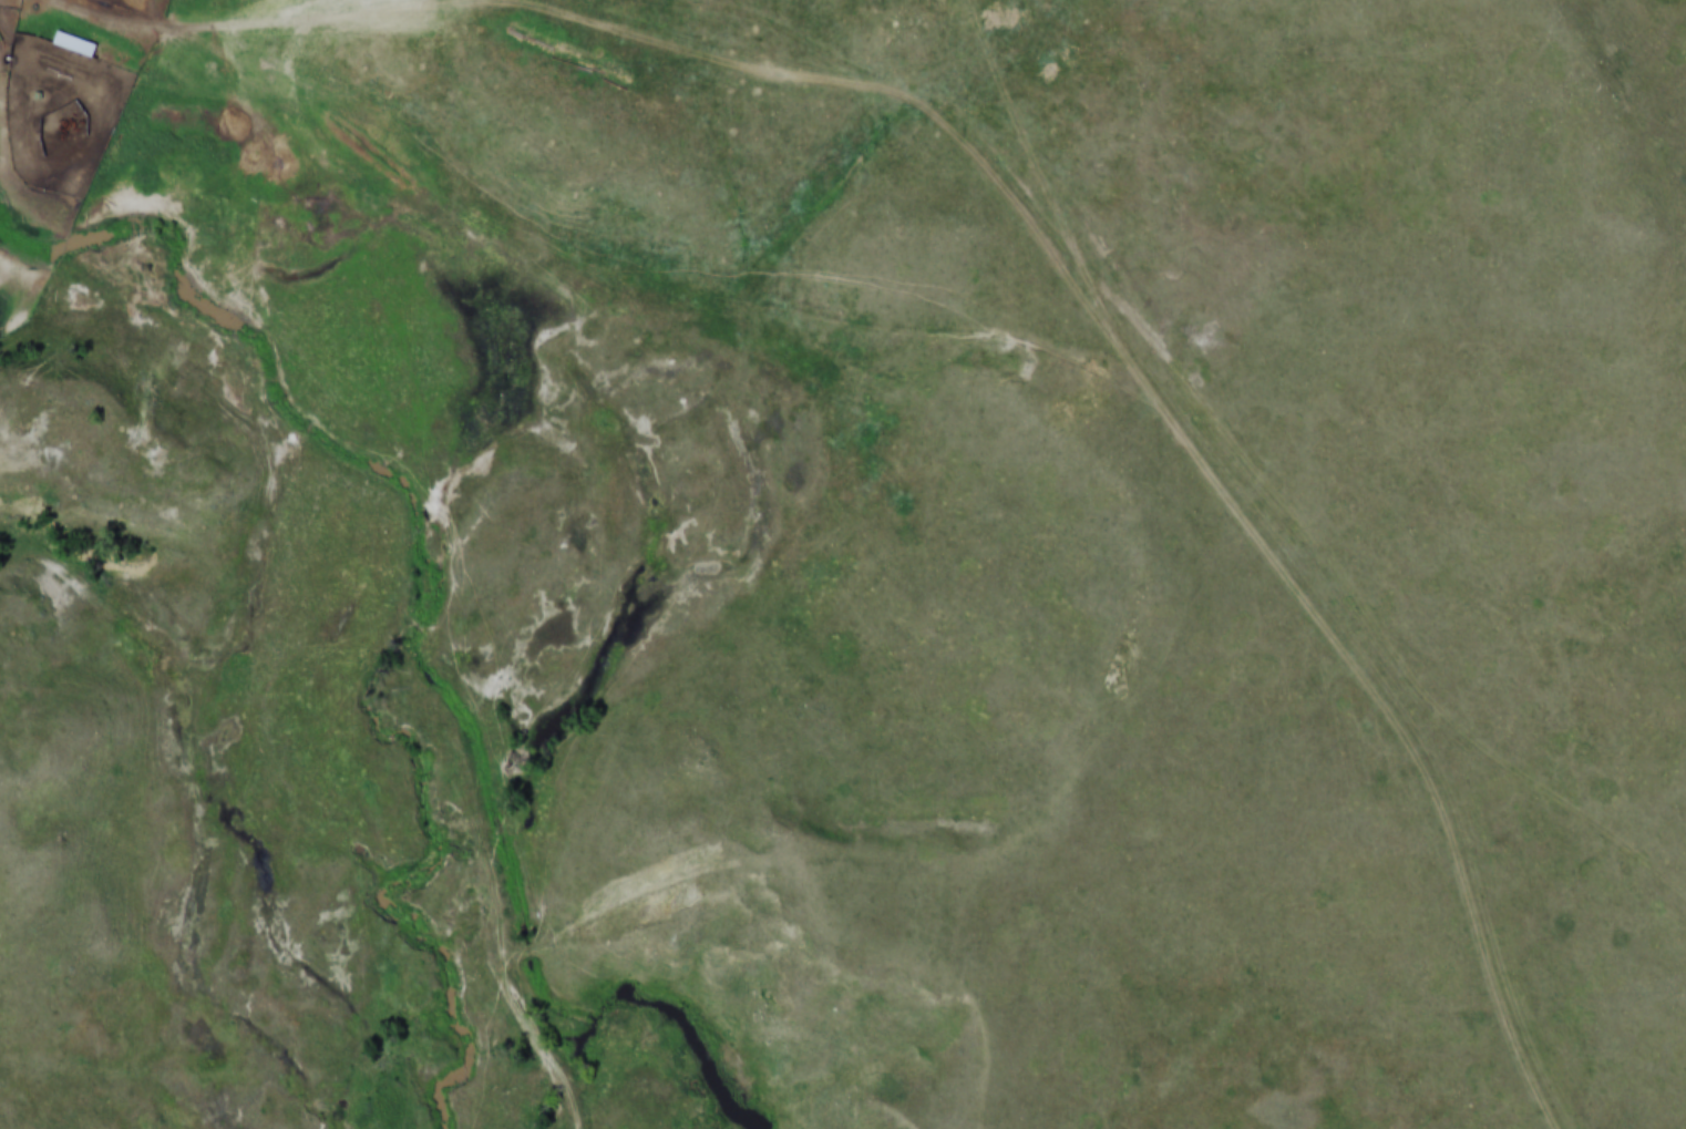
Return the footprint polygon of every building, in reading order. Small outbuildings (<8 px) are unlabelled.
[(32,38),(37,27),(27,22),(22,33),(32,38)]
